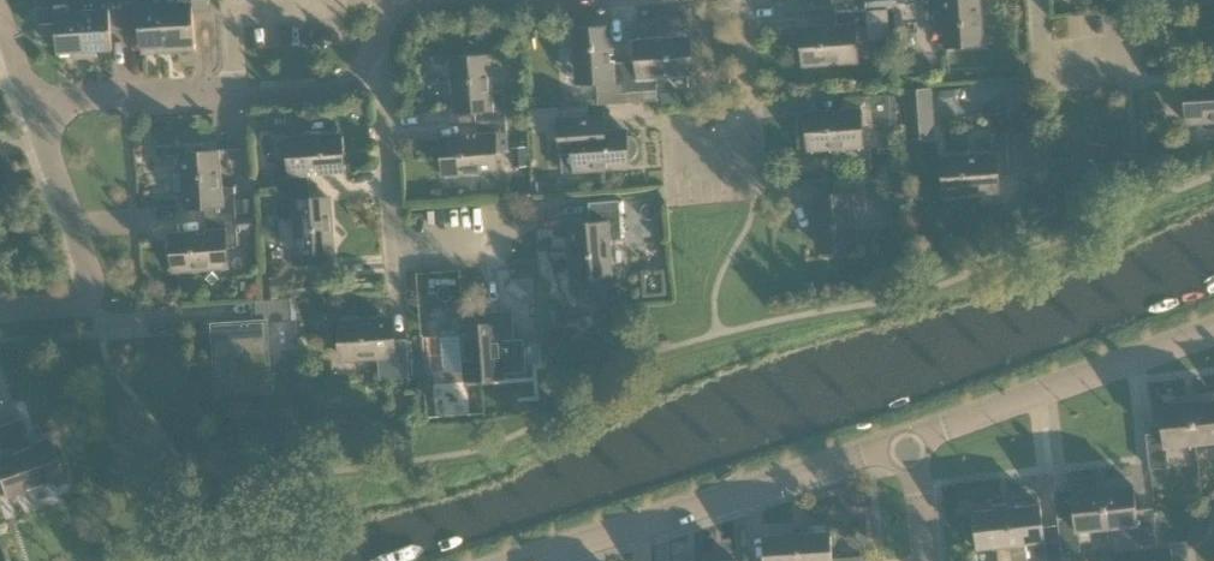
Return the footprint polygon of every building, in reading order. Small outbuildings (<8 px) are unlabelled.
[(87,57),(84,10),(70,11),(69,0),(41,0),(43,21),(57,20),(60,52),(75,51),(76,58),(87,57)] [(84,10),(87,57),(98,57),(97,50),(113,49),(111,16),(125,15),(124,0),(97,0),(97,2),(83,3),(84,10)] [(166,4),(166,0),(124,0),(125,15),(140,14),(143,54),(170,52),(166,4)] [(166,4),(170,52),(196,50),(194,11),(209,10),(208,0),(166,0),(166,4)] [(889,8),(893,8),(892,0),(837,0),(837,12),(867,10),(889,8)] [(930,11),(945,10),(947,43),(981,41),(978,0),(929,0),(930,11)] [(889,8),(867,10),(837,12),(838,27),(805,29),(807,62),(855,59),(854,40),(891,38),(889,8)] [(629,103),(626,61),(611,62),(609,29),(576,31),(579,79),(598,78),(600,106),(629,103)] [(641,60),(626,61),(629,103),(659,101),(657,74),(690,72),(687,38),(640,42),(641,60)] [(454,60),(457,108),(476,107),(477,122),(507,119),(505,90),(490,91),(488,58),(454,60)] [(1188,123),(1213,121),(1213,68),(1210,68),(1212,88),(1186,89),(1188,123)] [(906,124),(930,122),(928,89),(904,90),(906,124)] [(889,94),(873,95),(843,97),(844,112),(811,114),(813,147),(861,144),(859,126),(891,123),(889,94)] [(639,154),(640,147),(637,139),(631,135),(624,134),(624,131),(609,132),(608,117),(560,121),(564,172),(579,171),(579,168),(626,165),(626,161),(633,160),(639,154)] [(509,149),(507,119),(477,122),(478,136),(445,139),(448,172),(495,169),(494,150),(509,149)] [(1014,133),(1017,174),(1033,172),(1030,132),(1014,133)] [(995,175),(1011,174),(1008,133),(992,134),(994,155),(946,158),(949,193),(996,189),(995,175)] [(278,158),(280,188),(310,186),(309,171),(342,169),(339,135),(291,139),(293,157),(278,158)] [(514,167),(527,166),(526,146),(512,148),(514,167)] [(206,203),(207,217),(237,215),(235,186),(220,187),(218,154),(184,156),(188,204),(206,203)] [(256,189),(274,188),(273,175),(256,176),(256,189)] [(852,210),(867,209),(865,180),(835,182),(836,196),(816,198),(820,246),(854,243),(852,210)] [(311,201),(310,186),(280,188),(282,217),(297,216),(299,249),(333,247),(329,199),(311,201)] [(239,213),(253,212),(252,199),(238,200),(239,213)] [(608,239),(623,238),(620,200),(590,202),(592,225),(572,227),(575,275),(610,272),(608,239)] [(239,245),(237,215),(207,217),(208,232),(175,235),(178,268),(225,264),(224,246),(239,245)] [(240,229),(255,228),(254,217),(239,218),(240,229)] [(264,299),(280,298),(279,277),(263,279),(264,299)] [(266,322),(290,321),(289,301),(256,303),(257,321),(211,323),(216,395),(270,391),(266,322)] [(484,326),(464,328),(465,336),(467,371),(468,376),(503,373),(527,371),(524,338),(515,339),(513,309),(483,312),(484,326)] [(378,355),(380,379),(410,376),(407,338),(392,339),(391,319),(343,323),(346,358),(378,355)] [(1192,405),(1196,445),(1213,443),(1213,402),(1192,405)] [(1196,445),(1192,405),(1160,408),(1163,433),(1146,435),(1150,470),(1168,468),(1166,448),(1196,445)] [(6,495),(61,475),(48,439),(30,445),(21,418),(0,425),(0,445),(3,454),(0,456),(0,476),(6,495)] [(1134,486),(1104,489),(1109,530),(1137,527),(1139,546),(1157,544),(1153,510),(1137,511),(1134,486)] [(1072,493),(1075,517),(1058,519),(1062,554),(1079,552),(1077,534),(1109,530),(1104,489),(1072,493)] [(1007,509),(1012,560),(1027,560),(1025,545),(1045,543),(1040,505),(1007,509)] [(1007,509),(974,513),(979,551),(998,549),(999,560),(1012,560),(1007,509)] [(797,533),(799,560),(832,560),(830,531),(797,533)] [(797,533),(762,536),(764,560),(799,560),(797,533)]
